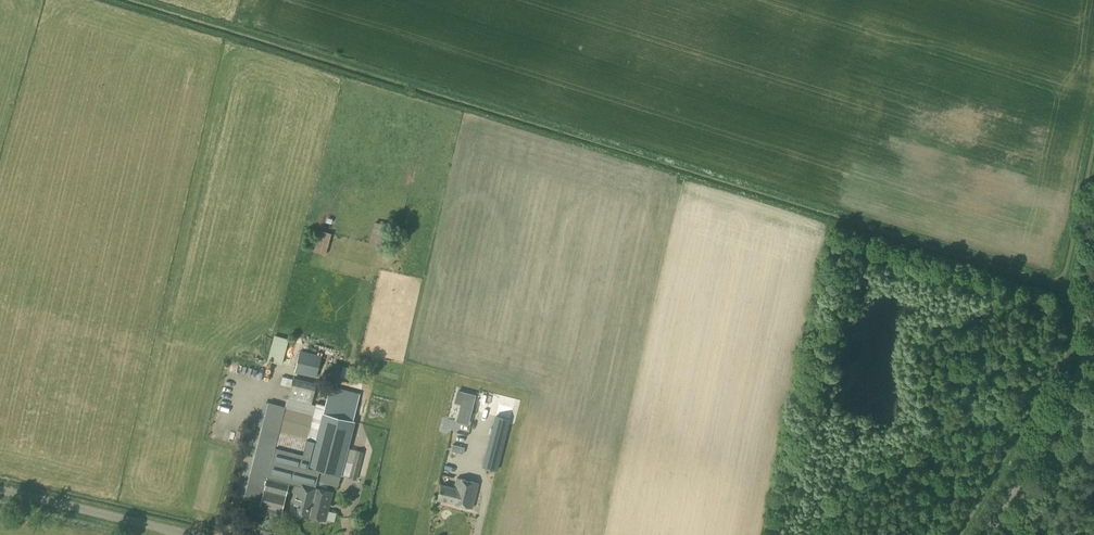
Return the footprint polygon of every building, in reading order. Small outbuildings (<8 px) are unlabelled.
[(296,341),(273,336),(267,361),(289,367),(296,341)] [(317,376),(320,362),(322,356),(299,351),(294,371),(317,376)] [(344,383),(353,385),(357,367),(348,365),(344,383)] [(282,376),(280,385),(291,387),(293,379),(282,376)] [(291,387),(288,398),(311,404),(316,383),(293,378),(293,379),(291,387)] [(330,386),(328,394),(357,402),(359,393),(330,386)] [(460,405),(456,422),(468,425),(476,395),(457,390),(454,403),(460,405)] [(357,402),(328,394),(309,467),(320,470),(318,480),(338,485),(341,475),(355,421),(352,421),(357,402)] [(262,426),(245,494),(261,499),(260,502),(259,506),(261,506),(281,512),(282,512),(282,510),(289,483),(291,484),(295,468),(299,469),(313,414),(268,403),(262,426)] [(497,471),(510,420),(495,416),(482,467),(497,471)] [(363,452),(356,450),(348,479),(356,481),(363,452)] [(459,496),(457,503),(473,507),(479,484),(457,478),(455,488),(454,491),(455,491),(455,493),(454,493),(453,495),(459,496)] [(294,499),(291,514),(304,517),(311,519),(311,517),(325,521),(332,492),(326,490),(313,487),(296,483),(296,484),(292,498),(294,499)] [(454,491),(455,488),(442,484),(438,499),(457,503),(459,496),(453,495),(454,493),(455,493),(455,491),(454,491)] [(358,490),(360,502),(369,500),(366,488),(358,490)]
